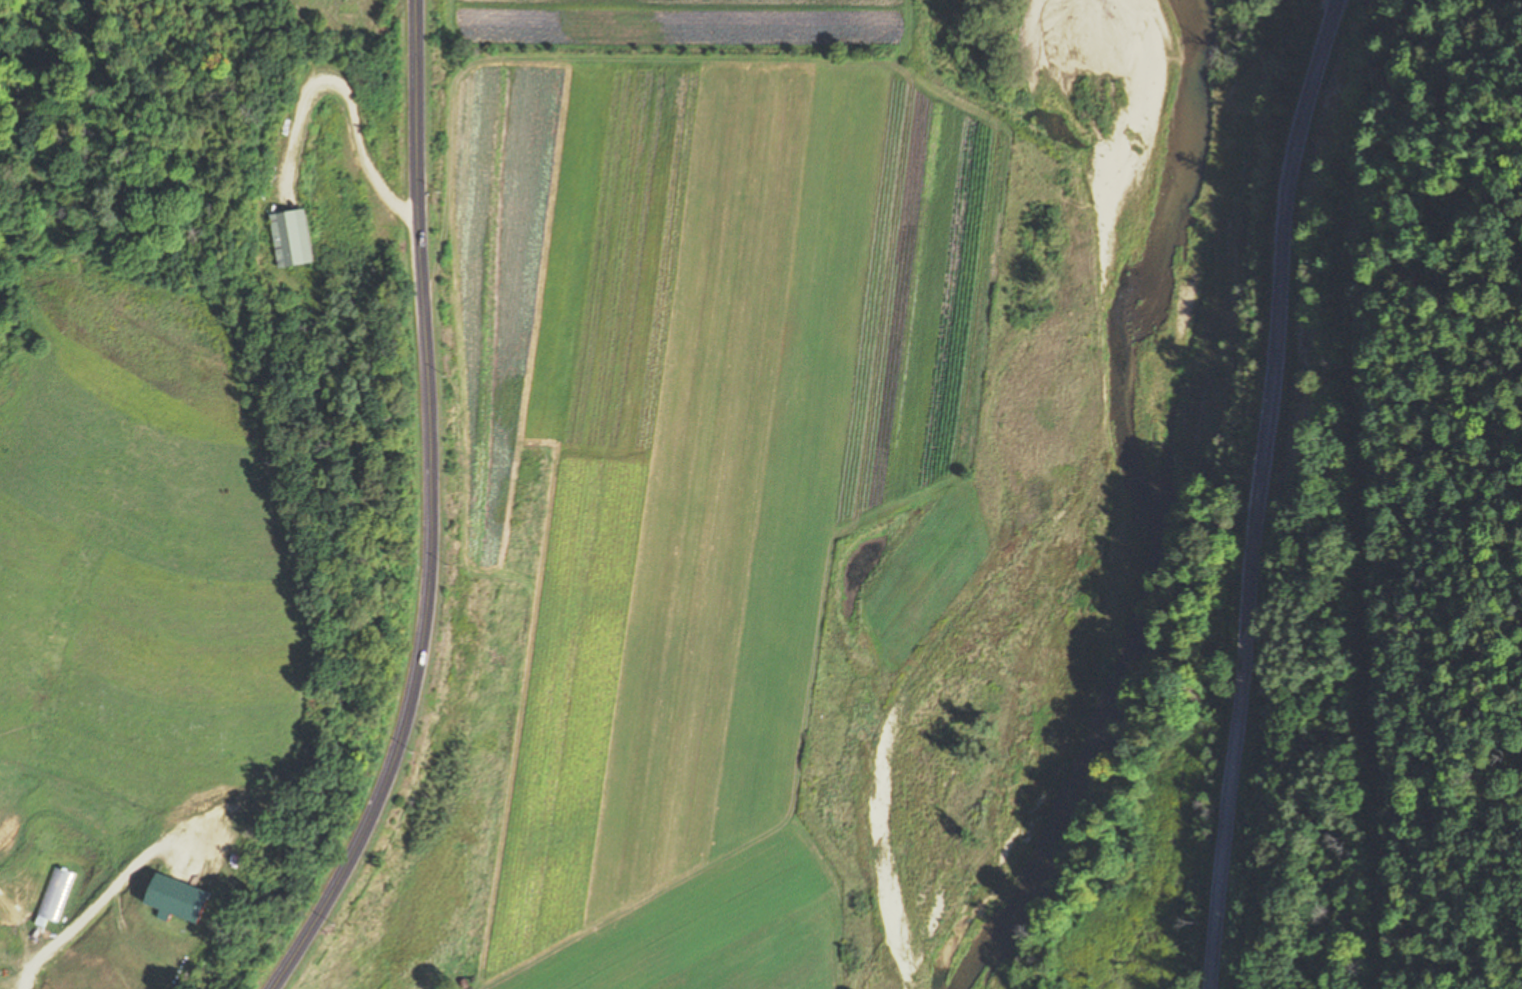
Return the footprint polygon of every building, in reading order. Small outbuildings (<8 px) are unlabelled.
[(309,266),(302,212),(267,217),(274,270),(309,266)]
